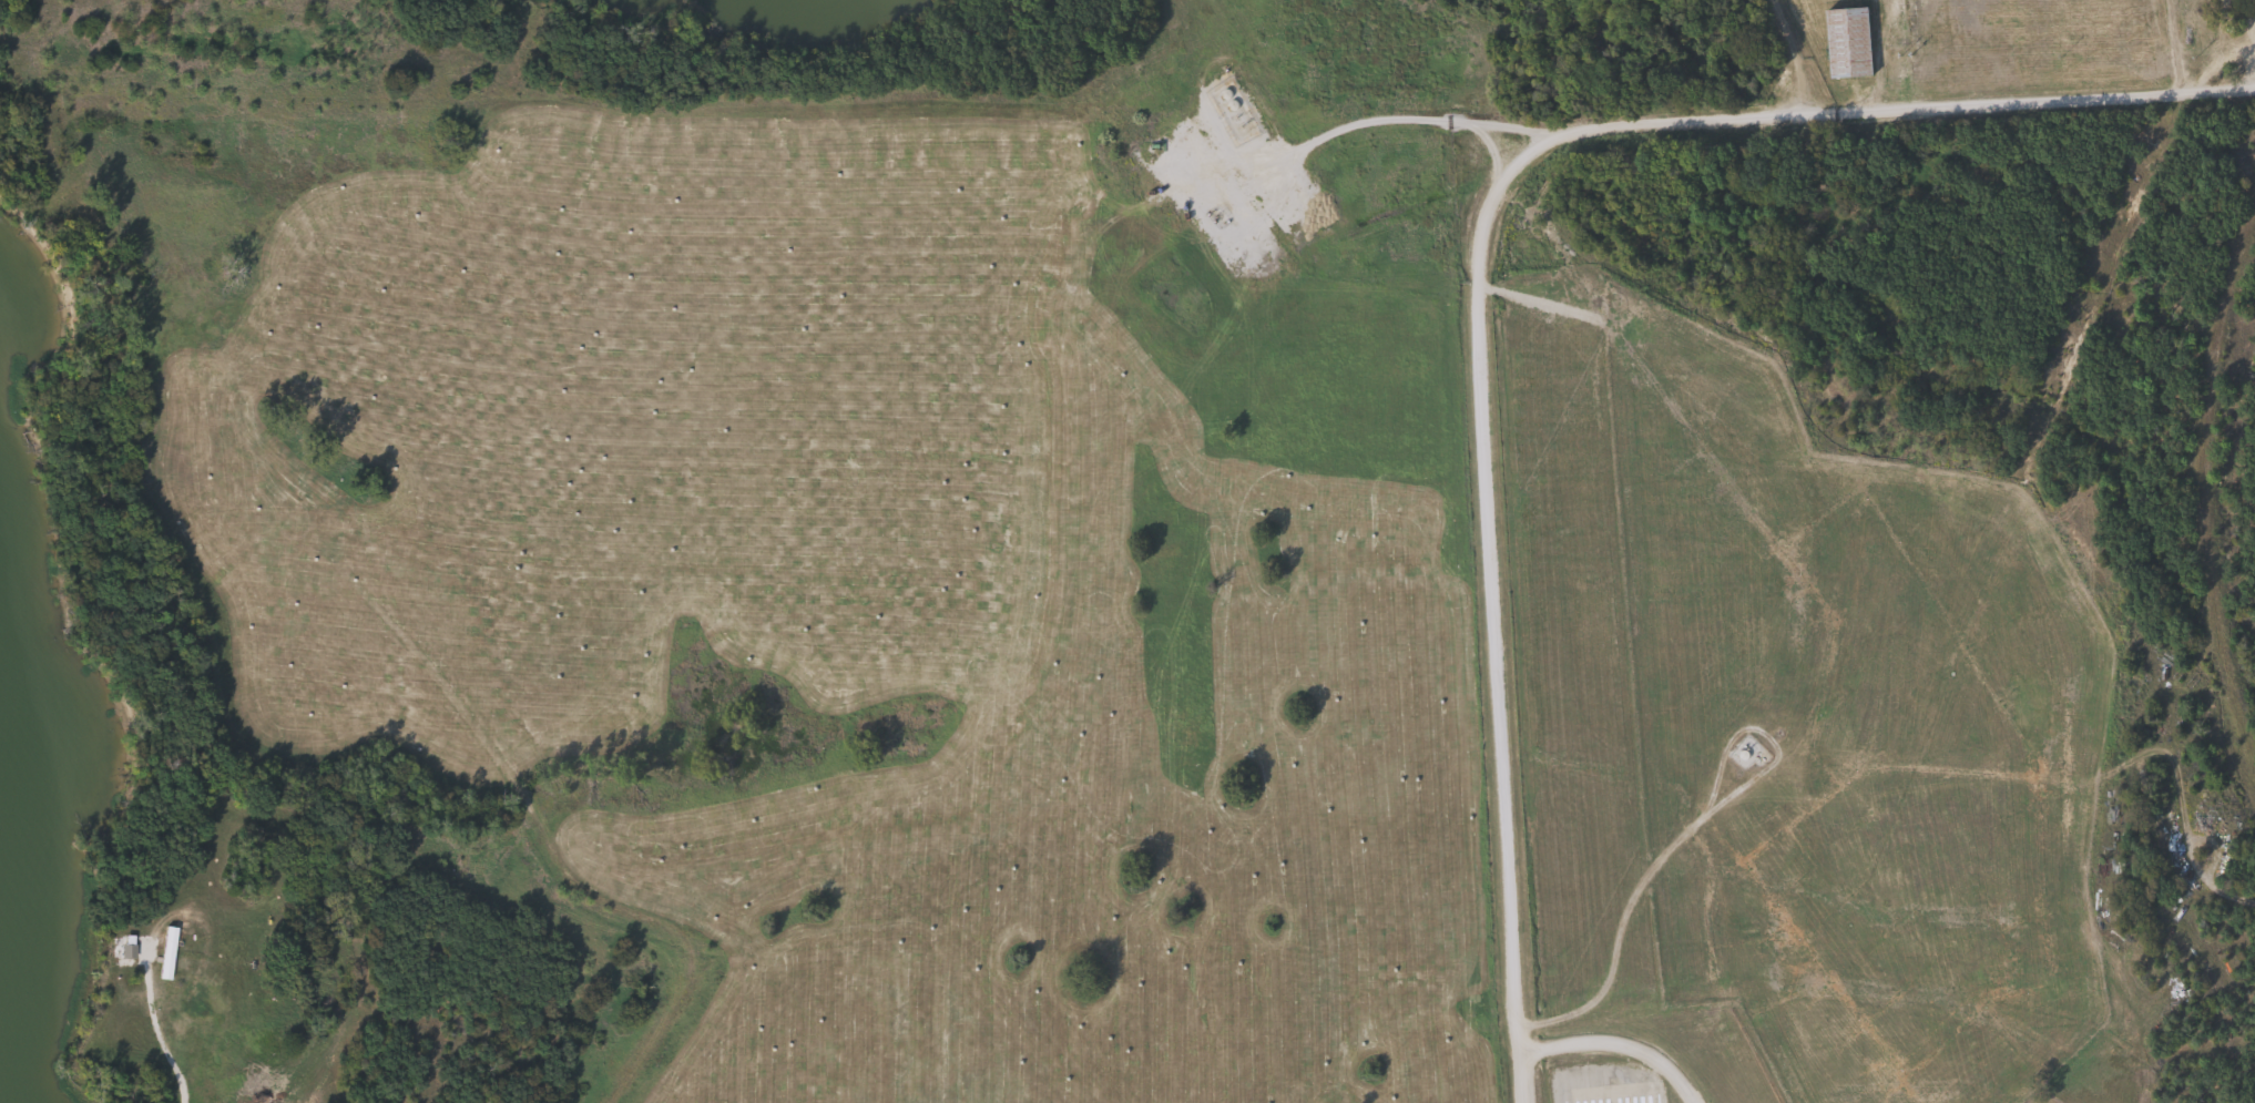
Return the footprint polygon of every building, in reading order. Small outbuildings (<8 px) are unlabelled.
[(1868,76),(1824,79),(1822,10),(1865,8),(1868,76)]
